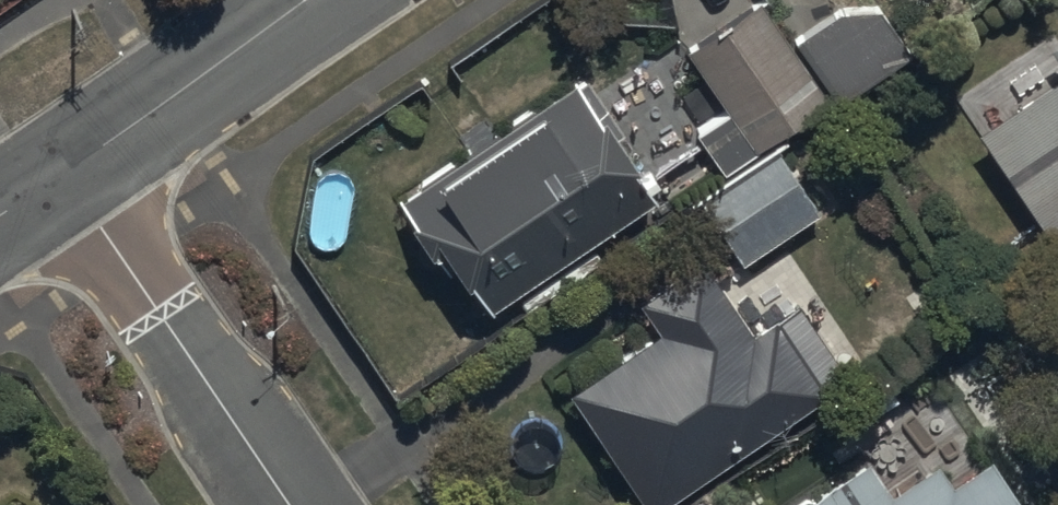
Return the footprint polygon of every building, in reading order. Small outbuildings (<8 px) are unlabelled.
[(756,2),(691,47),(758,144),(823,99),(756,2)] [(970,105),(1041,212),(1057,201),(1057,5),(1035,21),(1054,49),(970,105)] [(792,42),(831,100),(837,109),(915,55),(883,9),(837,10),(792,42)] [(573,84),(412,200),(499,320),(660,205),(573,84)] [(776,153),(701,204),(746,269),(821,217),(776,153)] [(559,373),(639,493),(845,355),(794,280),(745,312),(695,237),(632,279),(653,311),(559,373)] [(976,424),(900,475),(868,428),(753,504),(1031,504),(976,424)] [(692,482),(658,504),(708,504),(692,482)]
